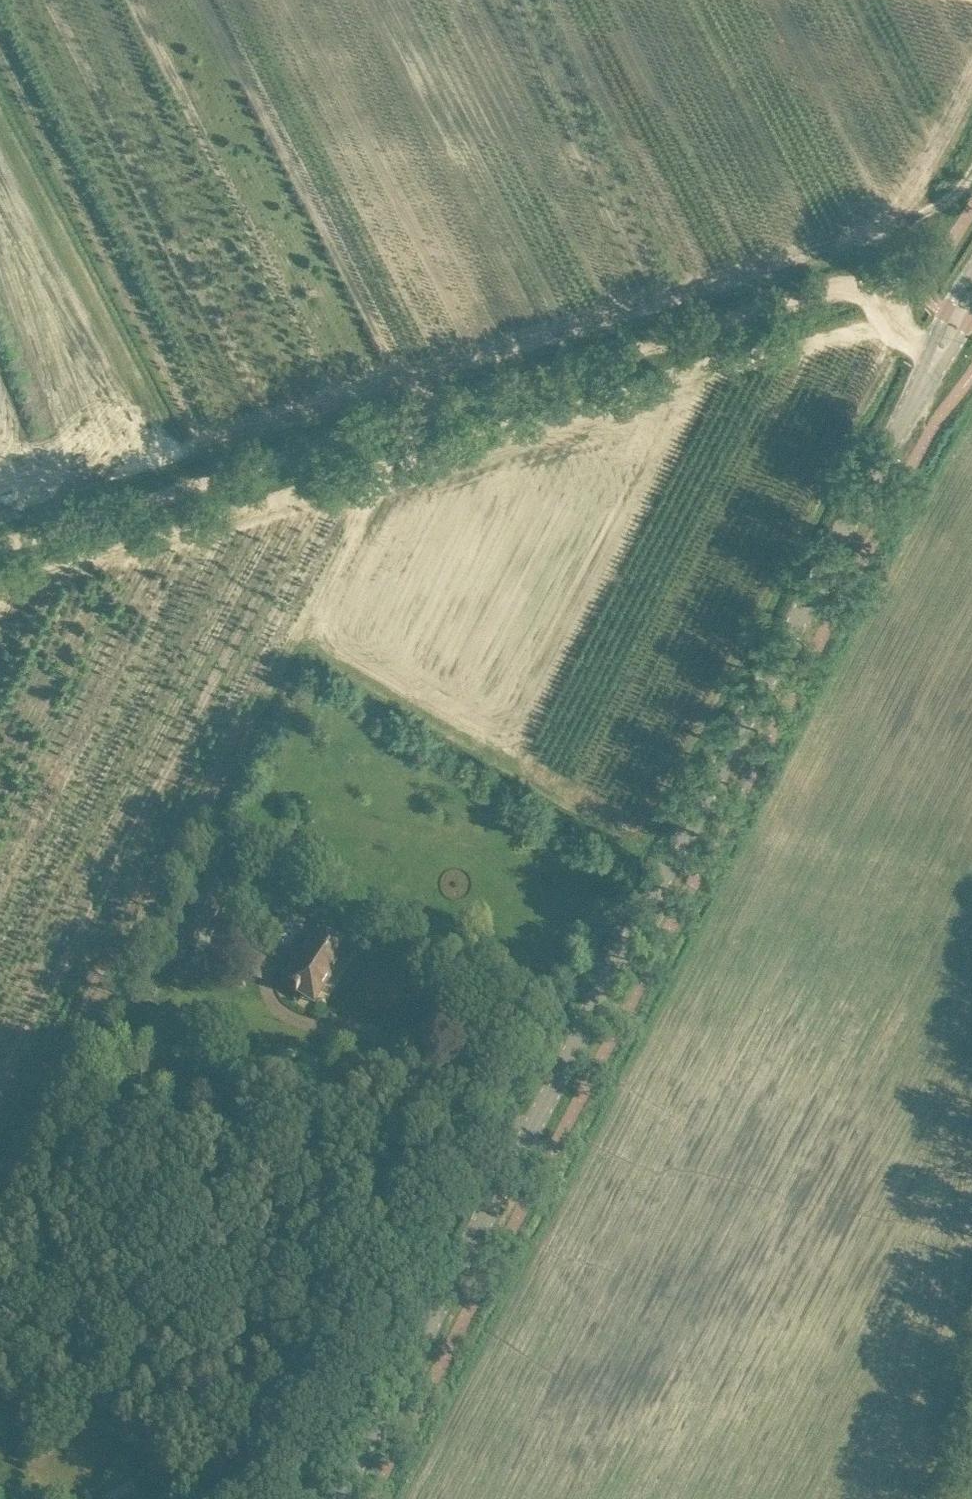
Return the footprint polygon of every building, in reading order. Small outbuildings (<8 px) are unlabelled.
[(347,951),(319,933),(285,985),(295,990),(293,993),(296,995),(302,986),(317,996),(347,951)]
